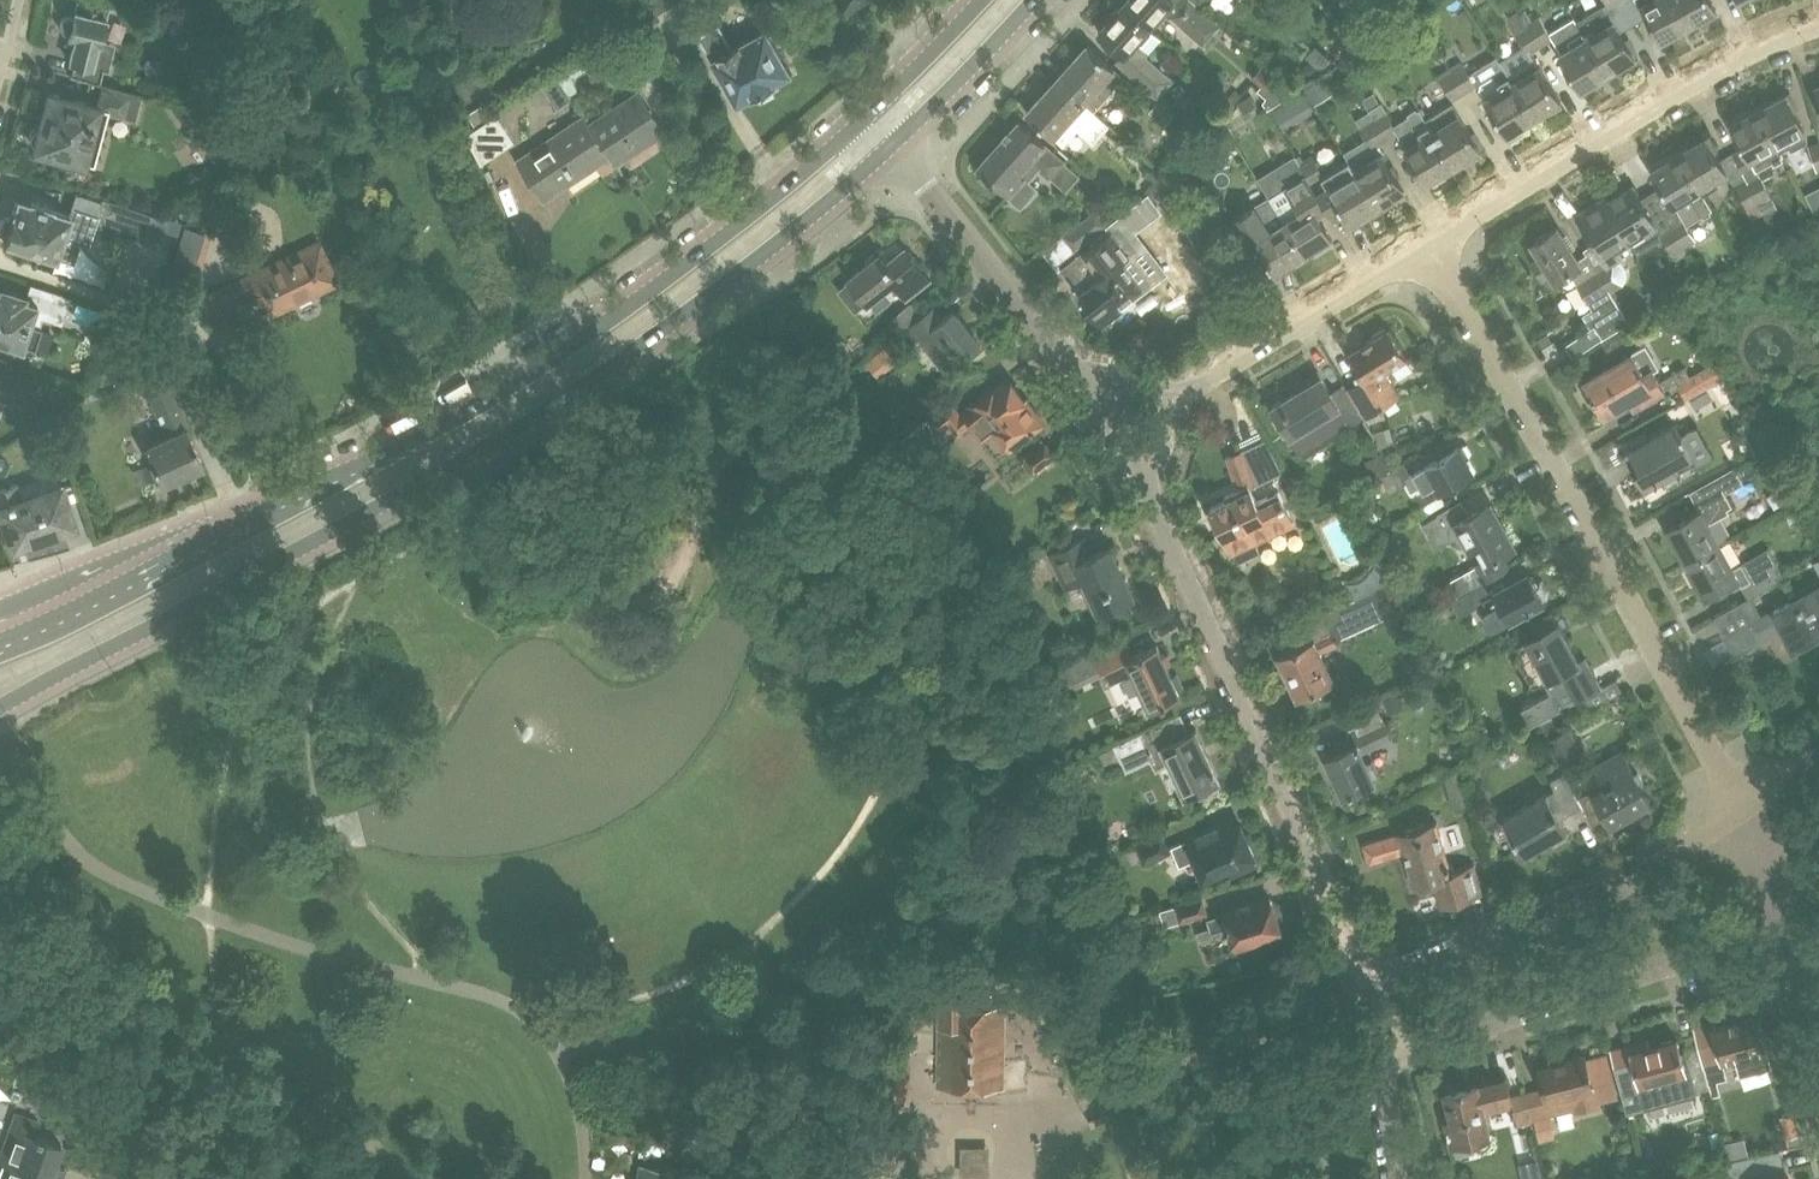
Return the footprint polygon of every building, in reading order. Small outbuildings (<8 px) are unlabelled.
[(106,17),(109,4),(83,0),(81,0),(79,10),(74,9),(73,15),(71,15),(68,14),(66,15),(65,16),(63,17),(61,20),(60,23),(60,25),(61,27),(62,29),(64,31),(69,33),(67,40),(73,42),(69,58),(75,60),(72,73),(100,80),(102,69),(108,70),(114,43),(101,40),(106,17)] [(836,0),(852,10),(859,0),(837,0),(836,0)] [(1199,41),(1217,22),(1192,0),(1182,0),(1179,3),(1175,0),(1125,0),(1123,3),(1150,27),(1165,10),(1199,41)] [(1573,17),(1582,31),(1606,71),(1636,53),(1627,38),(1624,39),(1612,20),(1602,26),(1598,21),(1592,24),(1578,0),(1576,0),(1566,5),(1573,17)] [(1652,23),(1648,25),(1657,40),(1688,24),(1675,0),(1639,0),(1652,23)] [(1688,24),(1697,18),(1699,22),(1715,14),(1713,11),(1715,9),(1710,0),(1675,0),(1688,24)] [(1162,37),(1150,27),(1123,3),(1099,30),(1106,36),(1122,50),(1115,58),(1157,96),(1167,84),(1160,78),(1166,71),(1147,54),(1162,37)] [(711,26),(698,33),(736,101),(757,90),(760,94),(773,87),(771,83),(791,72),(766,26),(731,45),(711,9),(704,12),(711,26)] [(1503,68),(1507,75),(1532,116),(1541,111),(1543,114),(1558,105),(1556,102),(1559,100),(1529,50),(1539,44),(1525,21),(1518,9),(1507,16),(1524,45),(1498,61),(1503,68)] [(1551,37),(1560,52),(1558,53),(1579,88),(1581,86),(1584,90),(1598,81),(1596,77),(1606,71),(1582,31),(1573,17),(1548,32),(1537,14),(1525,21),(1539,44),(1551,37)] [(1357,33),(1346,44),(1358,56),(1369,45),(1357,33)] [(1057,77),(1085,101),(1095,110),(1125,76),(1088,43),(1057,77)] [(1461,60),(1448,68),(1462,91),(1475,83),(1461,60)] [(1257,82),(1254,86),(1264,95),(1261,99),(1266,109),(1286,98),(1274,86),(1268,92),(1264,89),(1274,79),(1259,65),(1251,75),(1257,82)] [(1452,97),(1462,91),(1448,68),(1438,74),(1452,97)] [(1502,134),(1532,116),(1507,75),(1503,68),(1480,83),(1478,88),(1496,117),(1493,119),(1502,134)] [(1322,76),(1304,87),(1315,103),(1332,92),(1322,76)] [(1105,120),(1095,110),(1085,101),(1057,77),(1027,111),(1038,121),(1064,145),(1087,119),(1098,128),(1105,120)] [(31,131),(30,134),(30,136),(31,138),(31,139),(33,141),(36,142),(35,146),(82,159),(91,130),(102,133),(108,112),(109,108),(124,111),(129,93),(104,86),(99,104),(95,103),(50,92),(41,125),(39,125),(37,125),(35,125),(33,127),(32,129),(31,131)] [(639,88),(589,121),(612,158),(618,166),(669,132),(639,88)] [(1789,91),(1757,107),(1779,150),(1791,145),(1793,148),(1808,141),(1804,130),(1794,109),(1797,107),(1789,91)] [(1251,94),(1237,102),(1244,114),(1258,105),(1251,94)] [(1149,110),(1164,124),(1175,112),(1160,98),(1149,110)] [(482,104),(468,113),(475,124),(489,115),(482,104)] [(1380,105),(1369,112),(1385,139),(1396,132),(1405,146),(1404,147),(1425,182),(1427,181),(1429,183),(1443,175),(1441,171),(1452,165),(1427,124),(1419,111),(1416,113),(1415,111),(1409,115),(1410,116),(1393,126),(1380,105)] [(1782,155),(1779,150),(1757,107),(1747,112),(1745,109),(1730,117),(1732,121),(1730,122),(1743,146),(1732,152),(1734,156),(1743,171),(1759,200),(1764,212),(1774,206),(1758,172),(1757,173),(1755,168),(1771,160),(1773,162),(1782,158),(1781,155),(1782,155)] [(1348,160),(1376,206),(1403,189),(1381,152),(1380,153),(1375,145),(1385,139),(1369,112),(1359,118),(1370,136),(1344,152),(1348,160)] [(545,203),(612,158),(589,121),(583,113),(515,159),(545,203)] [(497,114),(465,134),(481,163),(516,141),(497,114)] [(1437,118),(1427,124),(1452,165),(1481,147),(1472,132),(1469,133),(1457,114),(1441,124),(1437,118)] [(1019,120),(978,166),(983,171),(980,173),(990,182),(992,179),(1009,195),(1022,206),(1039,188),(1030,179),(1039,169),(1048,177),(1050,175),(1063,161),(1044,144),(1045,143),(1034,132),(1019,120)] [(1725,172),(1718,160),(1713,152),(1716,150),(1707,135),(1678,153),(1702,194),(1712,187),(1709,182),(1725,172)] [(1809,144),(1817,168),(1818,167),(1818,141),(1809,144)] [(1204,142),(1194,155),(1201,166),(1214,158),(1204,142)] [(1669,225),(1683,247),(1694,241),(1684,225),(1711,209),(1702,194),(1678,153),(1666,160),(1664,156),(1650,165),(1652,169),(1650,170),(1670,204),(1661,211),(1669,225)] [(1299,161),(1306,173),(1322,199),(1326,206),(1333,217),(1343,211),(1352,226),(1379,210),(1376,206),(1348,160),(1324,174),(1318,164),(1319,163),(1317,159),(1315,160),(1311,154),(1299,161)] [(1155,165),(1147,175),(1162,187),(1170,178),(1155,165)] [(1745,207),(1759,200),(1743,171),(1729,179),(1745,207)] [(1331,238),(1316,213),(1326,206),(1322,199),(1306,173),(1292,182),(1294,185),(1271,199),(1273,203),(1304,255),(1331,238)] [(1805,193),(1815,212),(1818,210),(1818,186),(1805,193)] [(1686,252),(1683,247),(1669,225),(1658,231),(1653,224),(1631,187),(1604,201),(1627,239),(1636,252),(1661,237),(1675,259),(1686,252)] [(0,228),(5,235),(4,237),(75,260),(81,242),(87,244),(93,226),(143,242),(147,231),(160,235),(166,216),(103,196),(102,198),(76,189),(69,211),(52,206),(52,205),(32,198),(31,199),(19,195),(13,213),(12,213),(11,215),(4,217),(0,228)] [(1586,255),(1590,261),(1607,290),(1609,293),(1620,286),(1624,283),(1626,278),(1626,273),(1626,269),(1624,265),(1621,262),(1618,260),(1615,260),(1618,258),(1612,248),(1627,239),(1604,201),(1603,199),(1576,215),(1592,242),(1584,247),(1588,254),(1586,255)] [(183,208),(188,219),(205,211),(200,200),(183,208)] [(1279,270),(1304,255),(1273,203),(1261,211),(1257,204),(1233,219),(1249,245),(1259,239),(1279,270)] [(1074,250),(1077,247),(1106,225),(1095,209),(1063,234),(1074,250)] [(182,222),(166,216),(160,235),(176,241),(182,222)] [(1098,275),(1085,284),(1086,286),(1077,293),(1080,296),(1078,298),(1100,328),(1121,312),(1117,308),(1121,305),(1123,307),(1133,299),(1131,297),(1141,289),(1121,263),(1130,257),(1123,248),(1129,244),(1116,226),(1081,252),(1098,275)] [(1587,301),(1607,290),(1590,261),(1586,255),(1577,260),(1557,226),(1530,242),(1538,256),(1531,260),(1541,277),(1548,273),(1552,279),(1568,269),(1587,301)] [(311,296),(313,290),(337,279),(318,240),(201,296),(215,326),(232,317),(224,300),(254,285),(267,312),(294,300),(299,302),(311,296)] [(839,289),(855,310),(867,301),(867,302),(892,282),(905,299),(931,279),(906,247),(888,261),(880,252),(876,255),(874,253),(866,259),(868,261),(848,277),(850,280),(839,289)] [(1707,264),(1699,268),(1705,277),(1713,273),(1707,264)] [(9,290),(3,288),(1,294),(0,294),(0,341),(13,345),(14,342),(19,343),(22,342),(34,346),(41,324),(29,320),(32,312),(62,321),(71,294),(41,285),(36,299),(9,290)] [(912,300),(885,320),(895,333),(922,312),(912,300)] [(944,371),(980,342),(953,308),(943,316),(935,305),(901,333),(909,344),(917,337),(944,371)] [(1617,313),(1585,332),(1593,345),(1625,325),(1617,313)] [(1625,327),(1603,340),(1608,350),(1631,337),(1625,327)] [(1371,336),(1372,338),(1364,344),(1361,339),(1345,349),(1348,353),(1346,354),(1361,379),(1346,389),(1360,413),(1364,419),(1399,398),(1389,381),(1395,377),(1389,368),(1406,358),(1388,329),(1384,332),(1383,330),(1371,336)] [(1559,351),(1549,335),(1537,342),(1547,358),(1559,351)] [(887,345),(867,360),(878,375),(898,360),(887,345)] [(1728,376),(1717,355),(1686,372),(1681,364),(1658,377),(1654,369),(1645,374),(1632,352),(1584,379),(1587,384),(1585,385),(1594,400),(1595,399),(1604,414),(1630,400),(1634,407),(1665,389),(1664,387),(1676,380),(1687,399),(1728,376)] [(144,444),(158,474),(162,483),(204,464),(186,426),(190,425),(165,370),(143,381),(167,434),(144,444)] [(1306,386),(1270,408),(1296,452),(1360,413),(1346,389),(1343,383),(1326,393),(1314,374),(1303,380),(1306,386)] [(925,419),(900,438),(923,466),(943,451),(938,445),(951,435),(946,429),(949,426),(956,435),(972,423),(981,434),(991,426),(1003,442),(1019,430),(1023,435),(1040,422),(1006,378),(970,405),(969,404),(960,410),(951,399),(925,419)] [(1644,489),(1696,461),(1675,423),(1623,451),(1644,489)] [(1385,427),(1372,430),(1382,447),(1390,445),(1385,427)] [(1052,456),(1042,442),(1023,457),(1033,470),(1052,456)] [(1403,462),(1394,468),(1380,475),(1390,492),(1406,482),(1411,491),(1421,485),(1424,490),(1433,484),(1441,496),(1462,483),(1461,481),(1477,471),(1461,445),(1411,475),(1403,462)] [(1371,481),(1380,475),(1394,468),(1383,450),(1360,464),(1371,481)] [(1222,496),(1224,501),(1209,508),(1230,555),(1297,525),(1281,490),(1256,501),(1248,484),(1252,482),(1238,451),(1221,459),(1235,490),(1222,496)] [(1281,470),(1279,465),(1266,471),(1268,477),(1281,470)] [(1665,528),(1684,564),(1719,544),(1706,520),(1732,506),(1725,494),(1744,483),(1735,466),(1688,493),(1696,504),(1699,510),(1665,528)] [(0,488),(0,509),(12,545),(74,524),(56,471),(18,484),(17,482),(0,488)] [(1423,523),(1429,533),(1435,545),(1450,536),(1453,539),(1457,541),(1460,543),(1464,543),(1468,542),(1470,546),(1479,545),(1486,557),(1472,565),(1483,585),(1486,584),(1508,572),(1498,555),(1514,546),(1490,503),(1467,516),(1459,503),(1423,523)] [(1098,615),(1121,605),(1134,599),(1110,545),(1092,553),(1085,536),(1049,553),(1065,590),(1083,582),(1098,615)] [(1377,574),(1347,587),(1353,600),(1379,588),(1398,579),(1382,544),(1366,551),(1377,574)] [(1733,569),(1719,544),(1684,564),(1703,599),(1738,579),(1748,597),(1783,578),(1768,549),(1733,569)] [(1402,545),(1387,552),(1390,560),(1405,553),(1402,545)] [(1529,574),(1492,594),(1486,584),(1483,585),(1452,602),(1459,614),(1475,606),(1488,630),(1543,600),(1529,574)] [(1790,598),(1759,615),(1748,598),(1715,616),(1734,653),(1761,638),(1756,628),(1777,617),(1793,647),(1818,633),(1818,578),(1788,595),(1790,598)] [(1289,651),(1279,656),(1297,697),(1315,689),(1320,702),(1347,690),(1339,673),(1331,676),(1320,652),(1337,644),(1335,639),(1347,628),(1376,615),(1382,618),(1391,614),(1389,609),(1379,588),(1353,600),(1323,613),(1332,633),(1314,641),(1313,640),(1304,644),(1301,645),(1300,643),(1288,648),(1289,651)] [(1311,603),(1293,612),(1299,624),(1317,616),(1311,603)] [(1592,693),(1584,678),(1590,675),(1591,671),(1586,661),(1582,660),(1578,662),(1551,614),(1530,626),(1536,636),(1526,641),(1553,690),(1520,708),(1530,727),(1581,699),(1592,693)] [(1102,686),(1107,683),(1133,672),(1150,709),(1179,695),(1156,645),(1132,656),(1126,643),(1095,657),(1100,668),(1095,670),(1102,686)] [(1077,681),(1068,661),(1038,675),(1047,695),(1077,681)] [(1611,683),(1592,693),(1581,699),(1586,708),(1616,692),(1611,683)] [(1396,693),(1384,698),(1390,713),(1403,707),(1401,703),(1398,695),(1396,693)] [(1343,715),(1353,737),(1332,747),(1334,753),(1324,757),(1341,796),(1372,783),(1370,780),(1380,776),(1373,760),(1363,764),(1357,750),(1370,744),(1385,738),(1391,735),(1376,700),(1343,715)] [(1180,714),(1139,732),(1120,741),(1116,743),(1125,763),(1127,767),(1152,756),(1157,768),(1162,765),(1170,762),(1184,794),(1197,789),(1217,780),(1219,779),(1196,728),(1188,732),(1180,714)] [(1569,726),(1546,739),(1560,764),(1583,751),(1569,726)] [(1578,796),(1583,804),(1593,822),(1606,815),(1611,824),(1650,802),(1641,785),(1643,782),(1638,772),(1634,773),(1622,751),(1596,766),(1607,785),(1594,792),(1592,788),(1578,796)] [(1459,768),(1444,778),(1449,791),(1464,785),(1459,768)] [(1583,804),(1578,796),(1564,771),(1551,779),(1554,789),(1503,817),(1523,854),(1568,829),(1561,817),(1583,804)] [(1416,887),(1435,882),(1441,906),(1483,894),(1476,867),(1451,874),(1436,820),(1400,830),(1401,833),(1364,843),(1369,862),(1406,851),(1416,887)] [(1231,873),(1256,862),(1240,826),(1223,833),(1220,826),(1172,847),(1180,865),(1194,858),(1203,879),(1229,867),(1231,873)] [(1144,864),(1169,852),(1160,834),(1135,845),(1144,864)] [(1165,925),(1179,921),(1205,913),(1201,898),(1160,909),(1165,925)] [(1214,935),(1213,932),(1229,927),(1236,949),(1258,942),(1258,939),(1280,933),(1269,898),(1256,902),(1256,901),(1232,908),(1233,909),(1216,914),(1217,916),(1206,919),(1208,927),(1197,931),(1200,939),(1214,935)] [(1004,1086),(1006,1005),(968,1005),(969,978),(941,978),(939,1085),(1004,1086)] [(1723,1060),(1731,1058),(1734,1071),(1768,1062),(1765,1049),(1756,1016),(1715,1026),(1714,1021),(1692,1026),(1707,1083),(1708,1084),(1711,1096),(1719,1094),(1716,1081),(1728,1078),(1723,1060)] [(1641,1048),(1639,1041),(1611,1049),(1628,1113),(1638,1111),(1637,1106),(1645,1104),(1646,1106),(1694,1094),(1682,1050),(1679,1051),(1676,1038),(1641,1048)] [(913,1049),(868,1047),(866,1103),(911,1105),(913,1049)] [(1543,1087),(1523,1093),(1529,1118),(1573,1107),(1574,1111),(1598,1105),(1597,1100),(1616,1096),(1605,1053),(1585,1058),(1584,1053),(1537,1065),(1543,1087)] [(1529,1118),(1523,1093),(1512,1095),(1507,1076),(1479,1083),(1478,1081),(1445,1090),(1452,1118),(1446,1119),(1452,1143),(1474,1138),(1476,1144),(1478,1147),(1480,1149),(1483,1150),(1486,1149),(1489,1147),(1491,1144),(1492,1141),(1492,1138),(1486,1112),(1512,1106),(1516,1121),(1529,1118)] [(1795,1113),(1780,1116),(1784,1138),(1799,1135),(1795,1113)] [(64,1167),(53,1163),(61,1142),(41,1135),(41,1134),(36,1132),(39,1122),(16,1114),(0,1160),(0,1163),(2,1163),(0,1169),(0,1178),(60,1178),(64,1167)] [(1776,1149),(1725,1160),(1728,1176),(1737,1174),(1738,1178),(1790,1178),(1790,1176),(1787,1177),(1784,1165),(1779,1166),(1776,1149)] [(1518,1162),(1522,1178),(1543,1178),(1538,1158),(1518,1162)] [(736,1178),(710,1175),(681,1172),(681,1169),(643,1164),(641,1178),(736,1178)]
